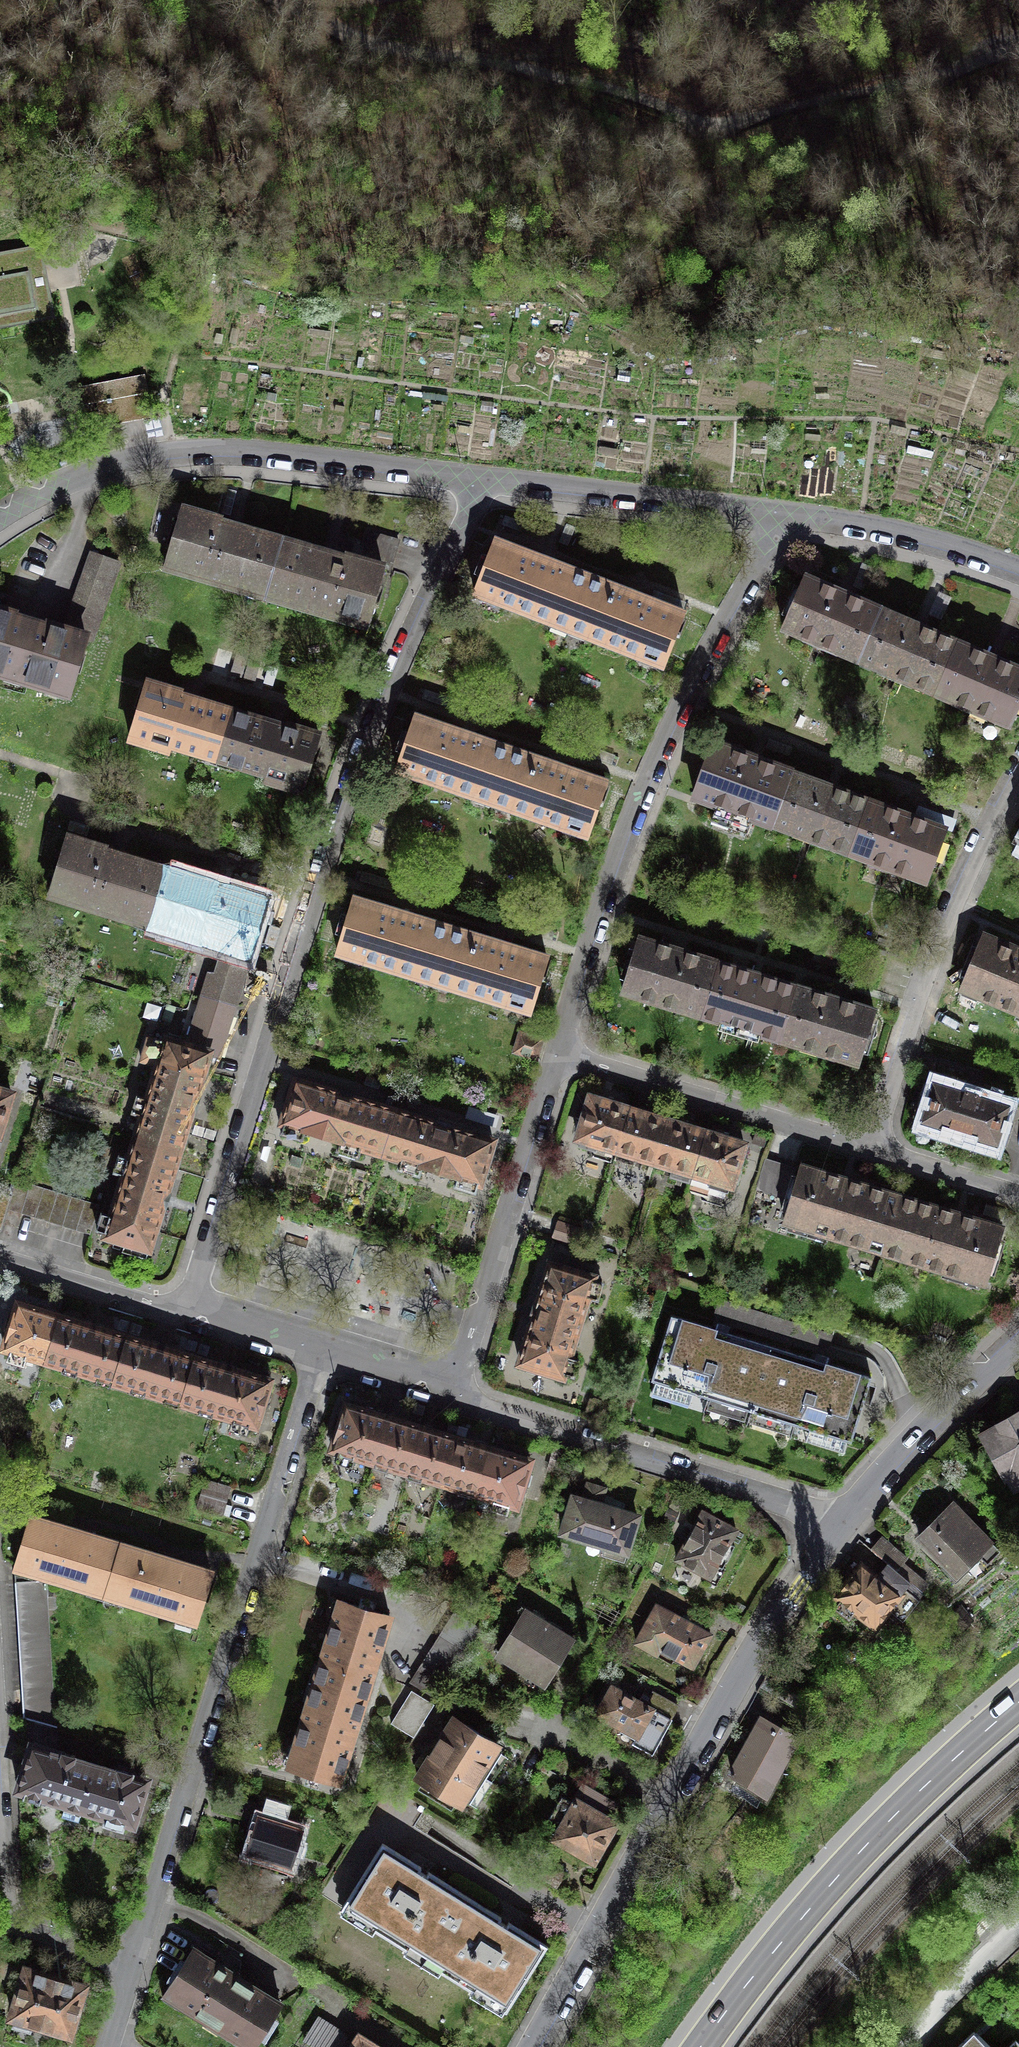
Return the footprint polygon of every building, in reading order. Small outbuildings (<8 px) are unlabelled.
[(33,321),(34,322),(55,318),(42,244),(0,252),(0,327),(33,321)] [(443,320),(458,320),(458,311),(443,311),(443,320)] [(330,338),(331,331),(309,328),(308,335),(330,338)] [(473,344),(474,338),(461,335),(460,341),(473,344)] [(957,377),(975,380),(977,371),(959,367),(957,377)] [(148,393),(145,375),(143,375),(144,376),(94,386),(93,384),(92,385),(67,389),(70,408),(96,403),(99,415),(99,416),(101,427),(102,427),(102,425),(126,421),(150,416),(151,418),(152,417),(147,393),(148,393)] [(422,399),(448,401),(449,395),(422,392),(422,399)] [(481,410),(494,411),(495,401),(482,399),(481,410)] [(655,434),(673,435),(673,427),(656,425),(655,434)] [(471,434),(472,428),(459,426),(458,433),(471,434)] [(890,431),(906,434),(907,429),(892,426),(890,431)] [(691,452),(692,445),(675,444),(674,450),(691,452)] [(934,451),(908,445),(906,452),(932,458),(934,451)] [(618,457),(619,449),(598,446),(597,453),(618,457)] [(1016,461),(1018,454),(1002,451),(1001,459),(1016,461)] [(808,465),(815,463),(812,453),(805,454),(808,465)] [(268,592),(282,542),(241,530),(242,528),(236,527),(230,525),(230,526),(219,523),(220,521),(183,510),(166,568),(227,585),(228,580),(268,592)] [(502,524),(519,530),(522,522),(505,515),(502,524)] [(559,542),(568,546),(576,527),(566,523),(559,542)] [(323,554),(282,542),(268,592),(307,603),(306,608),(367,626),(383,569),(389,571),(394,555),(398,539),(369,531),(361,562),(346,558),(345,560),(335,557),(335,555),(329,554),(324,552),(323,554)] [(569,631),(592,570),(546,553),(494,533),(471,594),(477,596),(475,603),(495,610),(497,604),(551,624),(549,627),(565,633),(566,630),(569,631)] [(92,554),(78,592),(64,630),(85,638),(92,640),(119,564),(92,554)] [(637,587),(592,570),(569,631),(568,634),(583,640),(584,637),(639,658),(638,661),(657,668),(659,666),(664,668),(687,607),(685,606),(687,602),(654,590),(653,593),(637,587)] [(859,661),(881,610),(849,597),(850,595),(844,592),(837,589),(836,591),(805,578),(783,628),(859,661)] [(934,693),(956,642),(924,629),(925,627),(919,624),(912,621),(911,624),(881,610),(859,661),(934,693)] [(67,694),(85,638),(64,630),(47,625),(46,628),(36,624),(36,623),(31,621),(25,619),(25,621),(14,618),(15,615),(0,611),(0,674),(67,694)] [(956,642),(934,693),(1009,725),(1018,703),(1018,670),(1000,661),(1001,659),(994,656),(987,654),(986,656),(956,642)] [(218,759),(233,712),(198,701),(199,700),(193,698),(187,697),(187,698),(180,696),(181,694),(148,684),(131,739),(168,750),(170,745),(218,759)] [(492,805),(513,743),(468,728),(415,710),(394,772),(492,805)] [(268,723),(233,712),(218,759),(267,774),(265,780),(302,791),(319,736),(286,726),(286,728),(279,726),(279,725),(274,723),(268,721),(268,723)] [(556,758),(513,743),(492,805),(491,809),(506,814),(508,810),(563,828),(560,835),(580,841),(582,835),(589,837),(610,776),(556,758)] [(773,826),(773,825),(792,774),(793,772),(773,765),(775,762),(764,758),(763,760),(755,757),(746,754),(747,752),(736,748),(735,751),(715,744),(695,797),(715,804),(709,820),(748,835),(754,819),(773,826)] [(824,785),(792,774),(773,825),(850,853),(869,802),(837,790),(838,788),(831,785),(824,783),(824,785)] [(900,813),(869,802),(850,853),(927,881),(946,830),(914,818),(915,816),(908,814),(901,811),(900,813)] [(151,921),(167,871),(126,858),(126,857),(121,855),(115,853),(115,855),(104,852),(105,849),(68,838),(50,895),(111,914),(112,909),(151,921)] [(207,883),(167,871),(151,921),(191,933),(189,938),(224,948),(216,973),(209,973),(202,996),(234,1006),(267,899),(230,888),(229,890),(219,887),(219,885),(214,884),(208,882),(207,883)] [(434,985),(453,922),(401,906),(353,892),(346,913),(341,911),(335,930),(340,932),(334,954),(342,957),(340,962),(358,968),(360,962),(434,985)] [(499,942),(453,922),(434,985),(453,981),(451,987),(507,1004),(508,999),(527,1005),(525,1009),(531,1011),(547,957),(499,942)] [(962,989),(963,989),(964,987),(980,993),(979,996),(1018,1012),(1018,953),(1015,952),(1016,949),(983,936),(962,989)] [(702,1015),(718,963),(678,951),(639,939),(623,991),(702,1015)] [(757,975),(718,963),(702,1015),(780,1039),(796,987),(757,975)] [(835,999),(796,987),(780,1039),(858,1063),(874,1011),(835,999)] [(142,1116),(136,1137),(180,1151),(193,1107),(194,1107),(195,1102),(197,1098),(196,1098),(209,1056),(219,1057),(234,1006),(202,996),(199,1007),(197,1006),(195,1012),(197,1012),(194,1023),(192,1022),(191,1027),(193,1027),(188,1045),(166,1038),(165,1042),(148,1037),(141,1061),(158,1066),(147,1099),(138,1097),(133,1113),(142,1116)] [(521,1033),(515,1052),(536,1058),(539,1049),(542,1039),(521,1033)] [(381,1154),(394,1110),(350,1096),(346,1094),(341,1093),(341,1094),(295,1080),(282,1124),(284,1124),(281,1134),(301,1140),(304,1130),(340,1141),(337,1151),(358,1157),(361,1148),(381,1154)] [(979,1094),(980,1092),(973,1090),(966,1088),(965,1090),(932,1080),(918,1123),(999,1148),(1000,1145),(1001,1146),(1005,1132),(1004,1132),(1007,1121),(1008,1122),(1012,1108),(1011,1108),(1013,1104),(979,1094)] [(12,1094),(0,1090),(0,1132),(12,1094)] [(617,1150),(630,1109),(610,1103),(590,1097),(578,1139),(581,1140),(579,1146),(595,1151),(597,1144),(617,1150)] [(655,1162),(668,1121),(649,1115),(630,1109),(617,1150),(619,1151),(616,1159),(633,1164),(636,1156),(655,1162)] [(439,1124),(394,1110),(381,1154),(401,1160),(398,1170),(419,1176),(422,1167),(457,1177),(454,1187),(475,1194),(478,1184),(480,1184),(493,1140),(448,1126),(444,1124),(439,1123),(439,1124)] [(687,1126),(668,1121),(655,1162),(674,1168),(671,1176),(688,1181),(691,1173),(693,1174),(706,1132),(687,1126)] [(724,1138),(706,1132),(693,1174),(712,1180),(710,1186),(727,1191),(729,1185),(732,1186),(744,1144),(724,1138)] [(180,1151),(136,1137),(129,1159),(119,1156),(114,1173),(124,1176),(111,1216),(102,1213),(97,1230),(106,1233),(105,1236),(125,1243),(122,1252),(146,1259),(147,1256),(144,1254),(146,1250),(149,1250),(163,1204),(164,1205),(165,1200),(167,1196),(166,1195),(180,1151)] [(786,1199),(796,1168),(781,1163),(766,1158),(756,1190),(786,1199)] [(886,1249),(902,1197),(868,1187),(867,1190),(844,1183),(822,1176),(822,1173),(801,1167),(785,1221),(868,1247),(868,1244),(886,1249)] [(8,1209),(49,1222),(90,1234),(99,1205),(17,1180),(12,1196),(8,1209)] [(2,1231),(8,1209),(12,1196),(0,1192),(0,1230),(2,1231)] [(935,1208),(902,1197),(886,1249),(903,1255),(902,1258),(985,1283),(1002,1228),(981,1222),(980,1225),(957,1218),(934,1211),(935,1208)] [(557,1231),(555,1237),(577,1244),(581,1232),(559,1225),(557,1231)] [(533,1318),(519,1363),(563,1377),(564,1373),(574,1376),(579,1360),(569,1357),(588,1297),(597,1300),(602,1283),(593,1280),(594,1277),(550,1263),(536,1309),(535,1308),(534,1313),(532,1318),(533,1318)] [(832,1335),(720,1301),(716,1312),(828,1348),(832,1335)] [(45,1361),(59,1316),(50,1313),(18,1303),(4,1349),(10,1351),(8,1360),(23,1365),(26,1356),(45,1361)] [(84,1324),(59,1316),(45,1361),(79,1372),(93,1326),(84,1324)] [(751,1412),(771,1347),(721,1331),(671,1316),(651,1381),(751,1412)] [(113,1382),(127,1337),(101,1329),(93,1326),(79,1372),(113,1382)] [(152,1344),(127,1337),(113,1382),(147,1393),(161,1347),(152,1344)] [(181,1403),(195,1357),(169,1350),(161,1347),(147,1393),(181,1403)] [(821,1362),(771,1347),(751,1412),(851,1442),(871,1378),(821,1362)] [(220,1365),(195,1357),(181,1403),(215,1413),(229,1368),(220,1365)] [(237,1370),(229,1368),(215,1413),(233,1419),(231,1429),(246,1433),(249,1424),(256,1426),(270,1380),(237,1370)] [(373,1462),(387,1416),(385,1416),(385,1415),(381,1414),(377,1412),(377,1413),(346,1404),(332,1449),(338,1451),(336,1461),(351,1466),(354,1456),(373,1462)] [(980,1427),(1013,1487),(1018,1484),(1018,1406),(1012,1410),(980,1427)] [(407,1472),(421,1427),(397,1419),(393,1417),(389,1416),(389,1417),(387,1416),(373,1462),(407,1472)] [(441,1483),(455,1437),(431,1430),(431,1429),(427,1428),(423,1427),(421,1427),(407,1472),(441,1483)] [(475,1493),(489,1448),(487,1447),(487,1446),(483,1445),(479,1444),(455,1437),(441,1483),(475,1493)] [(491,1448),(489,1448),(475,1493),(494,1499),(491,1509),(507,1513),(509,1504),(516,1506),(530,1460),(499,1451),(499,1450),(495,1449),(491,1447),(491,1448)] [(205,1480),(197,1508),(222,1515),(226,1501),(230,1487),(205,1480)] [(573,1497),(563,1532),(610,1547),(607,1556),(624,1561),(637,1517),(622,1512),(624,1504),(603,1495),(604,1489),(596,1486),(588,1483),(583,1500),(573,1497)] [(936,1521),(919,1538),(956,1575),(977,1554),(988,1564),(1000,1552),(953,1504),(936,1521)] [(677,1560),(710,1578),(717,1565),(723,1568),(735,1546),(729,1543),(736,1530),(715,1519),(714,1521),(706,1516),(699,1518),(694,1529),(677,1560)] [(55,1585),(55,1578),(88,1588),(89,1586),(106,1591),(104,1599),(104,1600),(121,1545),(83,1533),(84,1531),(77,1529),(70,1527),(69,1529),(31,1517),(16,1566),(17,1566),(15,1572),(24,1717),(56,1727),(47,1583),(55,1585)] [(888,1564),(896,1571),(906,1559),(881,1539),(871,1550),(888,1564)] [(121,1545),(104,1600),(107,1592),(124,1597),(123,1599),(177,1616),(178,1614),(194,1619),(194,1621),(196,1621),(211,1572),(172,1560),(173,1559),(166,1557),(159,1555),(158,1556),(121,1545)] [(933,1609),(918,1598),(923,1592),(921,1590),(898,1573),(896,1571),(888,1564),(878,1577),(861,1564),(849,1580),(836,1596),(841,1600),(835,1608),(849,1619),(855,1611),(876,1627),(889,1610),(898,1617),(886,1633),(903,1647),(933,1609)] [(926,1584),(903,1566),(898,1573),(921,1590),(926,1584)] [(656,1599),(633,1642),(672,1663),(675,1657),(694,1667),(704,1649),(714,1630),(656,1599)] [(322,1666),(317,1684),(364,1698),(374,1667),(375,1667),(377,1660),(379,1654),(378,1653),(389,1615),(340,1600),(340,1602),(342,1603),(336,1620),(335,1619),(321,1665),(322,1666)] [(524,1603),(493,1653),(544,1685),(560,1659),(576,1635),(524,1603)] [(961,1607),(952,1615),(961,1625),(970,1617),(961,1607)] [(434,1648),(412,1683),(437,1700),(482,1629),(456,1613),(434,1648)] [(610,1678),(591,1713),(636,1737),(633,1743),(651,1753),(662,1735),(671,1717),(654,1708),(657,1703),(610,1678)] [(364,1698),(317,1684),(312,1701),(310,1701),(295,1747),(297,1747),(292,1764),(290,1764),(290,1765),(339,1780),(350,1743),(352,1744),(354,1737),(356,1730),(354,1729),(364,1698)] [(413,1691),(393,1724),(414,1737),(424,1721),(434,1704),(413,1691)] [(451,1710),(411,1775),(461,1807),(483,1773),(502,1742),(451,1710)] [(743,1741),(727,1771),(768,1793),(801,1732),(760,1710),(743,1741)] [(83,1809),(97,1764),(75,1757),(76,1755),(69,1753),(62,1751),(61,1753),(57,1752),(56,1727),(24,1717),(25,1744),(31,1746),(18,1789),(41,1796),(40,1798),(66,1805),(66,1804),(83,1809)] [(97,1764),(83,1809),(106,1816),(104,1824),(122,1829),(124,1822),(133,1825),(147,1780),(132,1775),(133,1772),(131,1772),(125,1771),(119,1769),(119,1768),(118,1767),(117,1770),(97,1764)] [(580,1780),(548,1836),(596,1864),(609,1842),(621,1820),(611,1814),(618,1801),(580,1780)] [(302,1829),(251,1813),(254,1803),(231,1796),(227,1809),(250,1817),(249,1821),(256,1824),(254,1828),(253,1833),(247,1853),(262,1857),(259,1867),(287,1876),(302,1829)] [(424,1959),(464,1895),(429,1872),(427,1876),(422,1873),(418,1870),(420,1867),(383,1843),(342,1908),(424,1959)] [(500,1917),(464,1895),(424,1959),(506,2010),(546,1946),(509,1922),(507,1926),(502,1923),(498,1920),(500,1917)] [(193,1950),(166,1993),(251,2046),(253,2046),(280,2004),(229,1973),(193,1950)] [(12,2017),(16,2018),(14,2027),(30,2031),(32,2023),(69,2034),(84,1986),(55,1978),(26,1969),(12,2017)] [(317,2020),(305,2038),(318,2046),(346,2046),(350,2041),(333,2030),(317,2020)] [(974,2030),(956,2046),(991,2046),(974,2030)] [(360,2035),(352,2046),(379,2046),(360,2035)]
